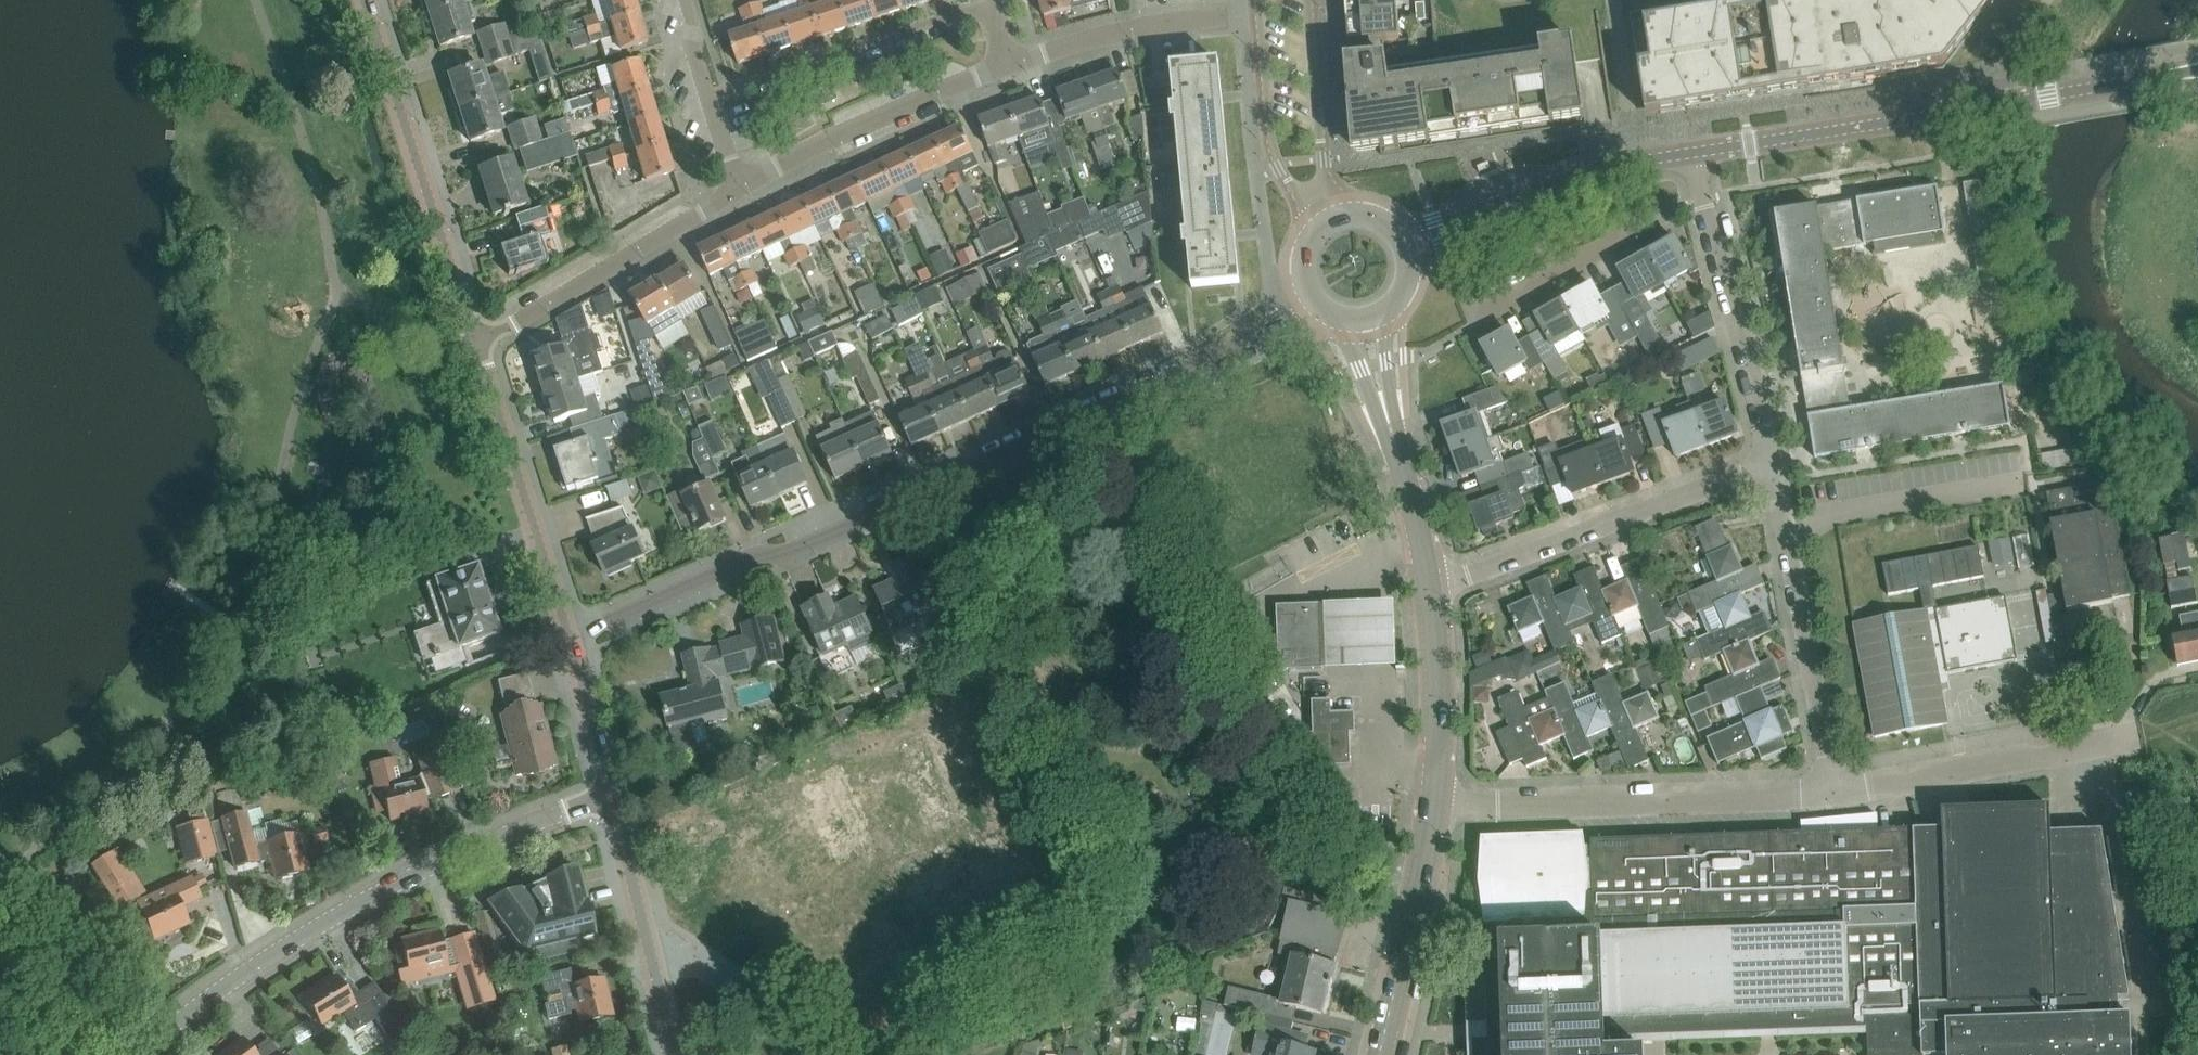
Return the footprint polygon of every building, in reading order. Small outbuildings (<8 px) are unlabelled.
[(424,17),(462,4),(460,0),(420,0),(425,16),(424,16),(424,17)] [(606,9),(610,23),(639,15),(634,0),(603,0),(606,9)] [(750,5),(757,26),(766,54),(794,45),(785,17),(768,23),(763,8),(760,0),(749,0),(750,5)] [(785,17),(794,45),(821,36),(812,8),(809,0),(796,0),(800,12),(785,17)] [(812,8),(821,36),(848,27),(840,0),(837,0),(812,8)] [(848,27),(876,18),(870,0),(840,0),(848,27)] [(876,18),(903,9),(900,0),(870,0),(876,18)] [(903,9),(931,0),(900,0),(903,9)] [(1045,16),(1071,9),(1069,0),(1040,0),(1045,16)] [(1386,62),(1383,40),(1400,39),(1397,0),(1345,0),(1348,43),(1351,43),(1353,58),(1345,59),(1347,79),(1351,142),(1353,142),(1354,146),(1357,149),(1362,149),(1380,147),(1381,154),(1586,124),(1585,116),(1584,116),(1573,38),(1387,66),(1386,62)] [(1632,23),(1645,106),(1659,104),(1655,73),(1680,69),(1685,100),(1825,78),(1823,63),(1832,61),(1835,80),(1846,78),(1855,77),(1852,58),(1861,57),(1863,72),(1939,60),(1986,0),(1782,0),(1632,23)] [(472,36),(468,24),(476,22),(470,2),(462,4),(424,17),(425,17),(431,35),(436,34),(440,47),(472,36)] [(747,30),(729,35),(738,63),(766,54),(757,26),(750,5),(740,9),(747,30)] [(592,15),(566,23),(570,34),(570,36),(596,28),(592,15)] [(596,28),(570,36),(573,45),(601,37),(603,41),(615,37),(618,50),(626,48),(647,42),(639,15),(610,23),(596,28)] [(482,50),(534,33),(534,31),(519,36),(514,21),(476,33),(482,50)] [(486,64),(511,57),(540,47),(534,33),(482,50),(486,64)] [(582,109),(648,90),(639,60),(611,69),(616,87),(568,101),(571,111),(582,108),(582,109)] [(1233,282),(1213,64),(1217,63),(1217,62),(1171,66),(1192,288),(1238,283),(1238,282),(1233,282)] [(507,94),(501,73),(485,78),(481,65),(449,75),(454,90),(449,92),(455,110),(455,111),(507,94)] [(1128,98),(1139,94),(1140,94),(1132,71),(1120,75),(1119,71),(1088,82),(1098,110),(1129,99),(1128,98)] [(1098,110),(1088,82),(1057,92),(1067,121),(1081,116),(1087,133),(1093,131),(1099,149),(1110,145),(1105,129),(1104,128),(1098,110)] [(628,124),(656,116),(648,90),(582,109),(585,119),(610,112),(615,114),(624,112),(628,124)] [(470,141),(502,131),(497,115),(513,110),(507,94),(455,111),(455,112),(456,112),(462,130),(466,128),(470,141)] [(1057,143),(1049,118),(1041,98),(1009,109),(1019,137),(1038,130),(1044,147),(1057,143)] [(999,144),(1019,137),(1009,109),(979,120),(995,164),(1005,160),(999,144)] [(1135,141),(1144,138),(1142,115),(1128,119),(1135,141)] [(636,152),(664,144),(656,116),(628,124),(636,152)] [(1102,120),(1104,128),(1105,129),(1115,125),(1112,116),(1102,120)] [(515,152),(519,150),(543,143),(535,118),(506,127),(515,152)] [(934,139),(933,139),(957,190),(958,189),(962,198),(968,212),(979,207),(963,172),(979,165),(973,152),(970,146),(961,126),(934,139)] [(543,143),(519,150),(525,169),(576,152),(571,134),(543,143)] [(933,139),(908,151),(920,177),(934,171),(939,183),(942,181),(942,182),(948,194),(957,190),(933,139)] [(636,152),(639,160),(645,180),(673,172),(664,144),(636,152)] [(1067,148),(1078,179),(1079,178),(1078,177),(1089,173),(1078,144),(1067,148)] [(611,160),(623,156),(620,145),(607,149),(611,160)] [(1067,183),(1078,179),(1067,148),(1056,152),(1067,183)] [(908,151),(882,163),(894,189),(920,177),(908,151)] [(623,156),(611,160),(614,170),(626,167),(623,156)] [(503,215),(508,214),(507,211),(524,205),(509,160),(479,169),(494,215),(502,212),(503,215)] [(882,163),(855,176),(867,202),(894,189),(882,163)] [(829,187),(828,188),(852,238),(862,233),(851,209),(867,202),(855,176),(829,187)] [(1996,278),(1984,201),(1980,180),(1963,182),(1979,281),(1996,278)] [(1945,231),(1941,208),(1937,187),(1775,213),(1814,457),(2009,425),(2002,384),(1849,409),(1823,251),(1945,231)] [(828,188),(803,200),(816,226),(831,219),(835,230),(837,230),(843,242),(846,240),(851,251),(858,252),(852,238),(828,188)] [(1155,245),(1152,222),(1149,192),(1078,223),(1084,237),(1086,237),(1086,236),(1103,229),(1106,235),(1125,226),(1136,251),(1155,245)] [(910,197),(900,202),(905,213),(915,209),(910,197)] [(803,200),(777,212),(789,238),(816,226),(803,200)] [(900,202),(890,206),(895,218),(905,213),(900,202)] [(519,271),(547,262),(539,236),(552,232),(544,207),(515,216),(523,239),(499,247),(508,275),(515,272),(515,274),(519,273),(519,271)] [(1027,245),(1050,235),(1055,233),(1045,210),(1017,222),(1027,245)] [(777,212),(751,224),(764,250),(780,243),(785,254),(790,266),(800,262),(795,250),(789,238),(777,212)] [(1018,241),(1008,220),(979,233),(989,254),(1018,241)] [(1057,250),(1084,237),(1078,223),(1055,233),(1050,235),(1057,250)] [(725,236),(724,237),(736,263),(764,250),(751,224),(725,236)] [(1057,250),(1050,235),(1027,245),(1020,248),(1023,254),(1030,271),(1060,258),(1057,250)] [(724,237),(698,249),(707,268),(710,275),(724,268),(730,281),(734,280),(739,291),(747,287),(742,276),(738,266),(736,263),(724,237)] [(1698,270),(1699,270),(1692,245),(1692,246),(1682,251),(1675,238),(1647,253),(1664,284),(1688,270),(1691,274),(1698,270)] [(805,245),(795,250),(795,251),(800,262),(811,284),(821,279),(821,278),(825,276),(819,263),(815,265),(811,257),(810,258),(805,246),(805,245)] [(978,259),(972,246),(955,254),(961,267),(978,259)] [(1644,295),(1664,284),(1647,253),(1619,270),(1626,284),(1614,291),(1637,333),(1650,326),(1640,309),(1649,304),(1644,295)] [(999,292),(1022,282),(1033,277),(1030,271),(1023,254),(988,270),(999,292)] [(701,293),(695,284),(684,265),(656,281),(681,323),(682,322),(674,309),(701,293)] [(753,271),(742,276),(747,287),(748,287),(758,282),(753,271)] [(986,289),(979,273),(947,288),(954,304),(986,289)] [(656,337),(681,323),(656,281),(632,296),(656,337)] [(883,306),(873,284),(855,293),(865,315),(883,306)] [(1637,333),(1614,291),(1600,299),(1592,285),(1563,301),(1581,331),(1606,316),(1619,338),(1634,330),(1636,334),(1637,333)] [(1120,287),(1109,292),(1133,346),(1134,346),(1164,333),(1155,313),(1152,306),(1150,306),(1142,288),(1124,296),(1120,287)] [(1106,326),(1091,333),(1103,360),(1105,359),(1133,346),(1109,292),(1099,296),(1106,311),(1100,314),(1106,326)] [(592,298),(599,318),(612,314),(605,294),(592,298)] [(1579,332),(1581,331),(1563,301),(1535,317),(1543,331),(1530,338),(1553,379),(1567,371),(1558,355),(1584,340),(1579,332)] [(1046,338),(1028,346),(1037,366),(1046,386),(1074,373),(1049,317),(1043,303),(1033,308),(1039,321),(1046,338)] [(718,350),(732,344),(714,307),(700,313),(718,350)] [(805,331),(825,323),(818,307),(798,316),(805,331)] [(1063,311),(1049,317),(1074,373),(1075,372),(1103,360),(1091,333),(1080,338),(1071,318),(1067,320),(1063,311)] [(1694,339),(1715,328),(1711,312),(1686,323),(1694,339)] [(866,327),(872,337),(873,340),(895,329),(888,316),(866,327)] [(768,329),(741,341),(750,361),(777,349),(768,329)] [(1553,379),(1530,338),(1517,346),(1508,330),(1481,345),(1499,377),(1523,363),(1527,371),(1542,362),(1552,379),(1553,379)] [(603,370),(597,351),(590,331),(549,344),(551,351),(534,356),(545,390),(603,370)] [(831,332),(809,342),(815,356),(817,355),(838,346),(831,332)] [(648,338),(635,343),(654,400),(674,393),(671,385),(664,387),(648,338)] [(804,361),(813,357),(807,343),(798,347),(804,361)] [(985,344),(974,349),(983,368),(1000,406),(1011,401),(1016,399),(1018,404),(1030,398),(1028,394),(1030,393),(1021,373),(1018,366),(1012,353),(1011,353),(1006,351),(998,355),(996,360),(993,361),(985,344)] [(1700,361),(1694,348),(1673,358),(1679,371),(1700,361)] [(973,350),(963,354),(971,372),(972,373),(983,368),(974,349),(973,350)] [(1645,360),(1643,350),(1633,351),(1634,362),(1645,360)] [(858,352),(843,359),(851,379),(857,377),(869,405),(870,404),(879,400),(858,352)] [(766,360),(794,421),(806,415),(776,355),(766,360)] [(782,428),(794,421),(766,360),(747,369),(754,383),(761,380),(769,395),(766,397),(782,428)] [(971,372),(952,380),(970,419),(971,419),(999,406),(1000,406),(983,368),(972,373),(971,372)] [(606,420),(598,394),(600,393),(594,374),(603,371),(603,370),(545,390),(555,422),(578,414),(582,426),(606,420)] [(926,371),(916,376),(924,394),(930,405),(942,432),(948,429),(970,419),(952,380),(934,389),(926,371)] [(1604,375),(1598,377),(1597,375),(1585,380),(1590,392),(1608,384),(1604,375)] [(914,376),(905,380),(913,399),(924,394),(916,376),(914,376)] [(1699,378),(1683,384),(1687,395),(1704,389),(1699,378)] [(647,385),(630,391),(635,406),(652,400),(647,385)] [(698,387),(684,393),(690,406),(704,401),(698,387)] [(1483,411),(1508,402),(1495,387),(1463,399),(1469,415),(1443,424),(1453,453),(1498,436),(1498,435),(1492,436),(1483,411)] [(1706,445),(1695,413),(1694,413),(1690,402),(1676,407),(1680,418),(1672,421),(1669,414),(1662,417),(1659,410),(1644,415),(1655,447),(1670,442),(1676,457),(1706,445)] [(1695,413),(1706,445),(1737,434),(1725,402),(1695,413)] [(930,405),(900,419),(903,426),(912,445),(942,432),(930,405)] [(693,416),(712,458),(726,452),(707,410),(693,416)] [(893,454),(877,418),(873,411),(844,424),(842,420),(863,467),(893,454)] [(577,488),(596,482),(597,487),(618,480),(605,441),(621,435),(620,430),(628,427),(624,414),(606,420),(582,426),(580,427),(584,440),(555,449),(568,489),(577,487),(577,488)] [(694,466),(712,458),(693,416),(683,421),(687,429),(680,432),(687,448),(686,449),(694,466)] [(836,480),(863,467),(842,420),(830,425),(832,429),(816,436),(836,480)] [(1643,452),(1636,431),(1634,427),(1617,433),(1620,441),(1591,451),(1603,483),(1634,472),(1628,457),(1643,452)] [(1505,478),(1500,463),(1497,454),(1503,451),(1498,436),(1453,453),(1462,478),(1477,472),(1482,488),(1540,467),(1540,466),(1505,478)] [(808,483),(799,463),(788,440),(773,447),(773,448),(760,454),(773,482),(779,496),(808,483)] [(773,482),(760,454),(757,447),(743,453),(746,459),(733,464),(752,508),(779,496),(773,482)] [(1572,495),(1603,483),(1591,451),(1561,462),(1558,454),(1543,460),(1552,485),(1567,480),(1572,495)] [(1519,490),(1526,484),(1529,488),(1545,481),(1540,467),(1482,488),(1487,501),(1470,507),(1478,531),(1482,530),(1484,535),(1497,530),(1495,525),(1513,519),(1511,514),(1526,509),(1519,490)] [(645,495),(662,488),(654,470),(637,477),(645,495)] [(628,481),(607,488),(612,500),(632,493),(628,481)] [(2131,595),(2127,574),(2111,481),(2047,492),(2053,521),(2050,521),(2066,610),(2113,602),(2112,598),(2131,595)] [(719,499),(715,488),(713,489),(710,484),(685,495),(682,488),(680,489),(681,490),(667,496),(685,538),(726,519),(718,500),(719,499)] [(605,573),(645,556),(625,507),(588,519),(596,545),(594,547),(605,573)] [(1986,541),(1992,565),(2013,561),(2007,536),(1986,541)] [(1881,563),(1887,594),(1983,575),(1977,544),(1881,563)] [(1716,604),(1740,594),(1764,584),(1758,570),(1744,576),(1732,546),(1707,557),(1717,580),(1688,593),(1696,613),(1716,604)] [(940,604),(927,577),(918,557),(894,568),(899,579),(876,590),(895,632),(912,624),(909,618),(940,604)] [(1669,627),(1649,579),(1640,559),(1626,565),(1632,579),(1603,591),(1604,592),(1613,616),(1618,630),(1641,620),(1654,650),(1674,642),(1667,628),(1669,627)] [(440,626),(421,632),(435,676),(468,665),(462,647),(479,642),(499,635),(477,566),(470,569),(468,563),(451,569),(453,574),(435,580),(449,623),(440,626)] [(1604,592),(1603,591),(1593,567),(1579,573),(1585,587),(1556,599),(1566,624),(1588,614),(1601,643),(1621,635),(1618,630),(1613,616),(1604,592)] [(1566,624),(1556,599),(1546,575),(1532,581),(1538,595),(1508,608),(1523,642),(1541,635),(1537,625),(1542,622),(1555,652),(1574,644),(1566,624)] [(1726,651),(1749,642),(1749,641),(1773,631),(1767,617),(1753,623),(1740,594),(1716,604),(1726,628),(1697,640),(1704,655),(1706,661),(1726,652),(1726,651)] [(1874,737),(1947,723),(1938,675),(2017,660),(2005,596),(1854,624),(1874,737)] [(881,654),(865,618),(856,598),(834,609),(829,598),(804,609),(824,655),(847,645),(857,665),(881,654)] [(1320,603),(1322,669),(1399,666),(1396,600),(1320,603)] [(2019,641),(2048,640),(2046,601),(2017,602),(2019,641)] [(1322,669),(1320,603),(1276,605),(1279,670),(1322,669)] [(2197,660),(2197,613),(2181,616),(2181,615),(2180,615),(2184,634),(2173,637),(2172,635),(2171,635),(2177,666),(2178,665),(2178,664),(2197,660)] [(718,678),(785,661),(785,659),(784,659),(774,620),(775,619),(775,618),(742,626),(742,628),(743,628),(746,637),(722,643),(723,647),(710,650),(684,656),(692,689),(663,697),(676,749),(692,745),(687,725),(708,719),(709,726),(729,721),(718,678)] [(1688,662),(1704,655),(1697,640),(1682,647),(1688,662)] [(1760,687),(1781,678),(1775,664),(1761,670),(1749,642),(1726,651),(1726,652),(1735,674),(1704,687),(1706,691),(1713,707),(1735,697),(1760,687)] [(1510,672),(1532,661),(1528,651),(1514,657),(1505,661),(1510,672)] [(1538,671),(1559,662),(1555,652),(1534,661),(1538,671)] [(1522,678),(1538,671),(1534,661),(1532,661),(1510,672),(1514,681),(1522,678)] [(527,673),(497,681),(503,703),(532,695),(527,673)] [(1659,718),(1650,698),(1648,694),(1626,704),(1613,675),(1593,683),(1597,693),(1601,703),(1603,703),(1613,727),(1611,727),(1621,751),(1635,745),(1629,731),(1659,718)] [(1597,693),(1574,703),(1566,683),(1546,691),(1548,695),(1554,711),(1557,710),(1567,733),(1563,735),(1574,759),(1588,753),(1582,739),(1611,727),(1613,727),(1603,703),(1601,703),(1597,693)] [(1771,711),(1761,687),(1760,687),(1735,697),(1745,722),(1707,738),(1718,764),(1756,747),(1761,759),(1787,748),(1782,737),(1794,731),(1783,706),(1771,711)] [(1554,711),(1548,695),(1526,705),(1519,690),(1498,699),(1509,727),(1496,732),(1510,765),(1523,759),(1527,767),(1547,759),(1541,745),(1563,735),(1567,733),(1557,710),(1554,711)] [(1706,691),(1685,700),(1692,716),(1702,711),(1713,707),(1706,691)] [(1310,733),(1311,755),(1318,755),(1318,767),(1351,765),(1349,733),(1355,732),(1354,712),(1331,713),(1330,700),(1312,701),(1313,733),(1310,733)] [(555,765),(540,706),(523,705),(522,711),(519,712),(515,706),(501,716),(516,775),(533,776),(534,770),(537,769),(541,774),(555,765)] [(979,709),(971,712),(975,725),(983,721),(979,709)] [(1698,732),(1709,727),(1702,711),(1692,716),(1698,732)] [(983,721),(975,725),(980,736),(988,733),(983,721)] [(989,753),(981,756),(986,768),(994,765),(989,753)] [(454,791),(446,771),(439,754),(418,762),(424,778),(404,782),(398,756),(371,763),(377,789),(371,791),(376,814),(387,811),(390,821),(428,811),(424,798),(432,795),(433,799),(454,791)] [(848,757),(812,773),(822,794),(858,778),(848,757)] [(994,765),(986,768),(990,780),(999,777),(994,765)] [(858,778),(822,794),(831,814),(867,798),(858,778)] [(720,804),(694,816),(704,839),(742,822),(731,799),(744,793),(738,781),(714,792),(720,804)] [(792,794),(784,797),(790,809),(798,805),(792,794)] [(867,798),(831,814),(840,835),(876,818),(867,798)] [(798,805),(790,809),(795,821),(803,817),(798,805)] [(254,845),(253,842),(269,838),(261,806),(245,811),(246,812),(223,817),(236,868),(271,860),(276,880),(309,872),(300,834),(254,845)] [(1866,1026),(1868,1054),(2132,1054),(2130,1016),(2119,1016),(2119,999),(2130,999),(2102,830),(2051,832),(2050,806),(1941,810),(1942,829),(1914,830),(1919,1024),(1866,1026)] [(784,813),(772,819),(776,827),(788,821),(784,813)] [(876,818),(840,835),(850,856),(886,840),(876,818)] [(186,862),(203,857),(216,854),(207,819),(177,828),(186,862)] [(788,821),(776,827),(779,835),(791,829),(788,821)] [(742,822),(704,839),(712,856),(749,839),(742,822)] [(325,823),(312,827),(317,843),(330,839),(325,823)] [(1914,830),(1914,829),(1591,841),(1591,846),(1581,846),(1581,832),(1578,832),(1578,835),(1487,838),(1487,835),(1483,835),(1489,880),(1486,926),(1489,926),(1490,940),(1484,941),(1487,1024),(1492,1024),(1492,1039),(1472,1040),(1473,1054),(1644,1054),(1644,1052),(1633,1053),(1633,1045),(1636,1045),(1636,1043),(1631,1044),(1631,1036),(1866,1026),(1919,1024),(1914,830)] [(811,834),(803,838),(808,849),(816,846),(811,834)] [(749,839),(712,856),(720,872),(757,855),(749,839)] [(816,846),(808,849),(813,861),(821,858),(816,846)] [(191,877),(141,901),(111,852),(91,865),(120,912),(114,915),(113,914),(112,914),(126,936),(127,935),(147,926),(154,940),(189,923),(181,907),(201,898),(191,877)] [(511,934),(509,936),(518,949),(520,947),(524,952),(530,951),(533,963),(581,951),(578,939),(593,935),(592,931),(595,930),(592,917),(589,918),(585,902),(576,868),(567,872),(566,869),(553,874),(555,877),(511,895),(510,892),(497,897),(498,900),(488,904),(511,934)] [(1333,981),(1330,981),(1345,918),(1334,916),(1338,900),(1285,888),(1281,904),(1289,906),(1278,954),(1287,956),(1276,1003),(1321,1013),(1328,985),(1332,985),(1333,981)] [(901,905),(893,909),(899,921),(907,917),(901,905)] [(907,917),(899,921),(904,933),(912,929),(907,917)] [(490,1002),(478,956),(473,935),(450,940),(450,943),(443,945),(439,930),(401,940),(408,969),(398,971),(401,984),(457,970),(467,1008),(490,1002)] [(1021,933),(1008,938),(1012,946),(1024,941),(1021,933)] [(996,936),(984,941),(987,949),(999,944),(996,936)] [(917,940),(909,944),(914,956),(922,952),(917,940)] [(922,952),(914,956),(920,967),(928,964),(922,952)] [(580,1024),(591,1021),(613,1016),(604,978),(573,985),(569,969),(540,976),(544,993),(546,993),(552,1016),(577,1010),(580,1024)] [(412,1041),(385,1000),(374,982),(358,992),(347,975),(339,980),(337,976),(303,996),(321,1025),(342,1012),(355,1032),(375,1019),(395,1051),(412,1041)] [(1258,1005),(1257,991),(1227,993),(1228,1006),(1258,1005)] [(965,1051),(985,1042),(1022,1027),(1014,1007),(957,1030),(965,1051)] [(1286,1032),(1261,1026),(1253,1054),(1314,1054),(1304,1051),(1307,1037),(1286,1032)] [(268,1039),(257,1047),(260,1050),(254,1054),(242,1038),(220,1054),(281,1054),(268,1039)]
